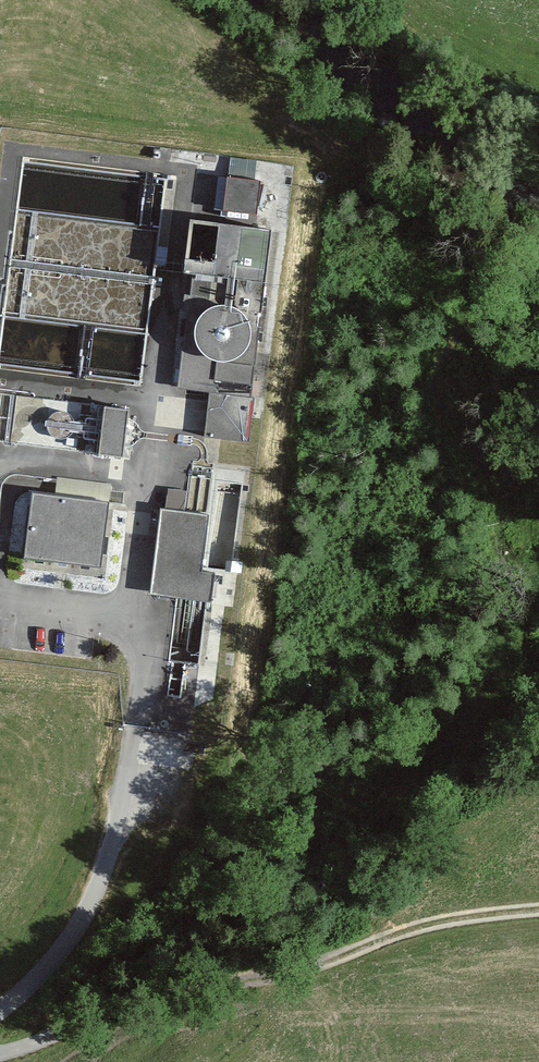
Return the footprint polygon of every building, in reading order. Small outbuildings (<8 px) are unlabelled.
[(234,151),(231,166),(254,171),(257,156),(234,151)] [(260,183),(218,177),(213,211),(256,217),(260,183)] [(194,222),(175,390),(252,398),(271,231),(194,222)] [(114,401),(103,447),(128,453),(139,407),(114,401)] [(109,503),(33,494),(25,558),(102,566),(109,503)] [(207,518),(158,512),(147,600),(213,608),(216,580),(199,578),(207,518)]
